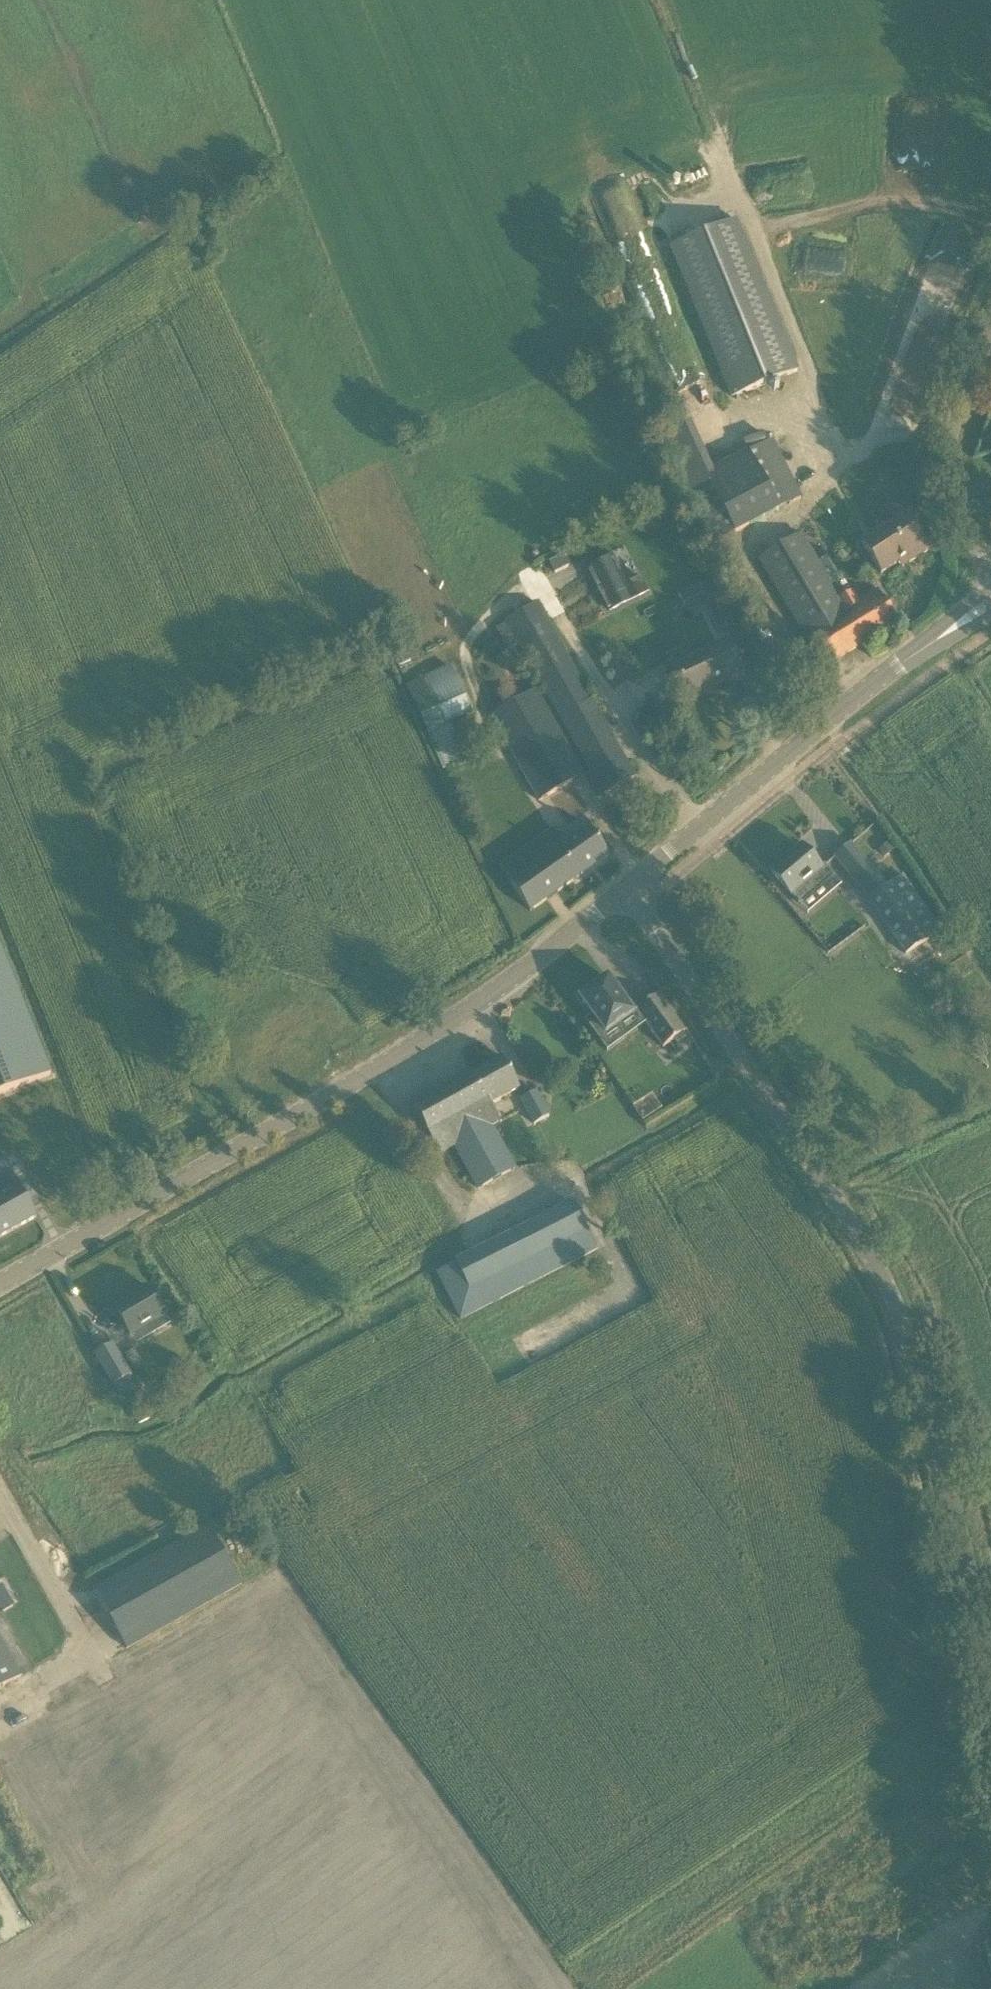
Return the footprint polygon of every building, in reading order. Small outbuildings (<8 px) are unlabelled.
[(668,248),(730,398),(797,371),(735,220),(668,248)] [(929,257),(886,390),(911,398),(954,265),(929,257)] [(658,435),(710,546),(799,498),(772,440),(746,452),(745,449),(710,468),(688,421),(658,435)] [(861,544),(881,574),(905,558),(909,563),(928,551),(906,516),(861,544)] [(799,534),(757,559),(808,642),(813,638),(829,664),(897,623),(877,591),(857,603),(850,591),(838,598),(827,579),(835,574),(824,557),(816,562),(799,534)] [(611,557),(587,569),(609,612),(647,593),(640,579),(625,586),(611,557)] [(718,596),(703,603),(718,634),(733,627),(718,596)] [(503,622),(571,742),(576,751),(577,750),(603,795),(635,777),(535,603),(503,622)] [(727,642),(672,668),(686,699),(725,681),(726,685),(743,677),(727,642)] [(404,649),(389,656),(394,668),(410,661),(404,649)] [(505,652),(496,658),(500,665),(509,659),(505,652)] [(465,761),(449,726),(472,715),(448,665),(403,686),(443,771),(465,761)] [(487,717),(535,802),(583,775),(570,754),(566,745),(535,690),(487,717)] [(497,867),(518,896),(529,912),(608,857),(586,826),(560,845),(549,830),(497,867)] [(832,857),(867,898),(903,955),(938,933),(902,875),(885,886),(849,843),(832,857)] [(791,895),(799,905),(832,877),(822,865),(818,868),(801,847),(770,873),(790,896),(791,895)] [(623,1001),(607,979),(593,990),(590,986),(579,993),(582,997),(579,999),(591,1016),(584,1021),(598,1040),(633,1015),(623,1001)] [(683,1032),(658,996),(636,1012),(661,1048),(683,1032)] [(490,1105),(519,1090),(501,1058),(412,1107),(439,1156),(452,1149),(475,1191),(514,1169),(491,1127),(499,1122),(490,1105)] [(518,1099),(531,1125),(548,1117),(535,1091),(518,1099)] [(36,1218),(18,1187),(15,1189),(0,1197),(0,1238),(36,1218)] [(434,1274),(458,1321),(595,1250),(570,1203),(434,1274)] [(131,1336),(165,1316),(149,1289),(115,1309),(131,1336)] [(91,1355),(111,1387),(130,1376),(110,1343),(91,1355)] [(144,1410),(133,1415),(138,1425),(149,1420),(144,1410)] [(93,1590),(127,1650),(242,1585),(208,1525),(93,1590)] [(17,1533),(0,1543),(0,1605),(109,1793),(153,1768),(17,1533)] [(0,1637),(0,1688),(22,1676),(0,1637)]
